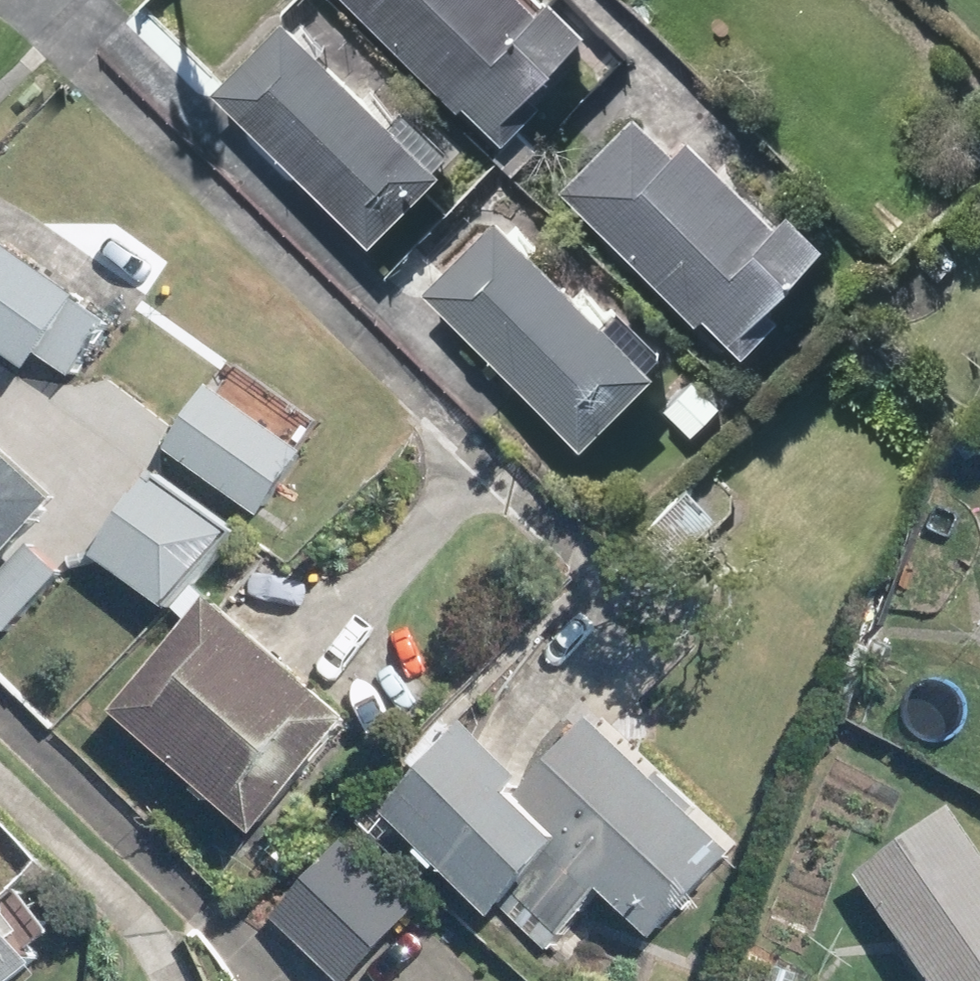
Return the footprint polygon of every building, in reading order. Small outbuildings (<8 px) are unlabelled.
[(500,140),(487,153),(507,172),(529,149),(509,130),(540,98),(532,89),(587,30),(554,0),(542,0),(535,7),(527,0),(343,0),(456,106),(460,101),(500,140)] [(271,8),(198,84),(360,238),(434,159),(430,153),(439,143),(399,104),(386,117),(271,8)] [(626,112),(554,188),(708,336),(718,326),(743,351),(781,312),(767,298),(822,240),(788,207),(774,222),(684,136),(668,152),(626,112)] [(486,207),(413,285),(576,437),(649,360),(643,354),(654,342),(612,303),(601,315),(486,207)] [(129,228),(102,211),(72,259),(99,276),(129,228)] [(0,242),(0,354),(21,368),(31,353),(64,375),(102,316),(72,296),(75,291),(0,242)] [(653,401),(680,427),(709,396),(682,371),(653,401)] [(200,383),(156,446),(256,516),(300,453),(200,383)] [(27,569),(2,545),(45,497),(0,456),(0,599),(27,569)] [(148,469),(86,553),(157,606),(182,572),(195,581),(232,532),(148,469)] [(677,479),(627,525),(654,554),(703,507),(677,479)] [(111,581),(95,603),(116,620),(133,598),(111,581)] [(204,596),(104,711),(247,835),(347,720),(204,596)] [(723,849),(574,717),(522,773),(463,721),(454,729),(444,719),(401,767),(407,771),(370,812),(488,918),(501,903),(541,939),(587,888),(644,938),(723,849)] [(946,800),(849,868),(928,980),(979,980),(979,851),(946,800)] [(286,925),(355,980),(375,980),(434,909),(352,843),(286,925)] [(26,960),(0,924),(0,980),(26,960)] [(771,966),(765,980),(793,980),(796,975),(771,966)]
